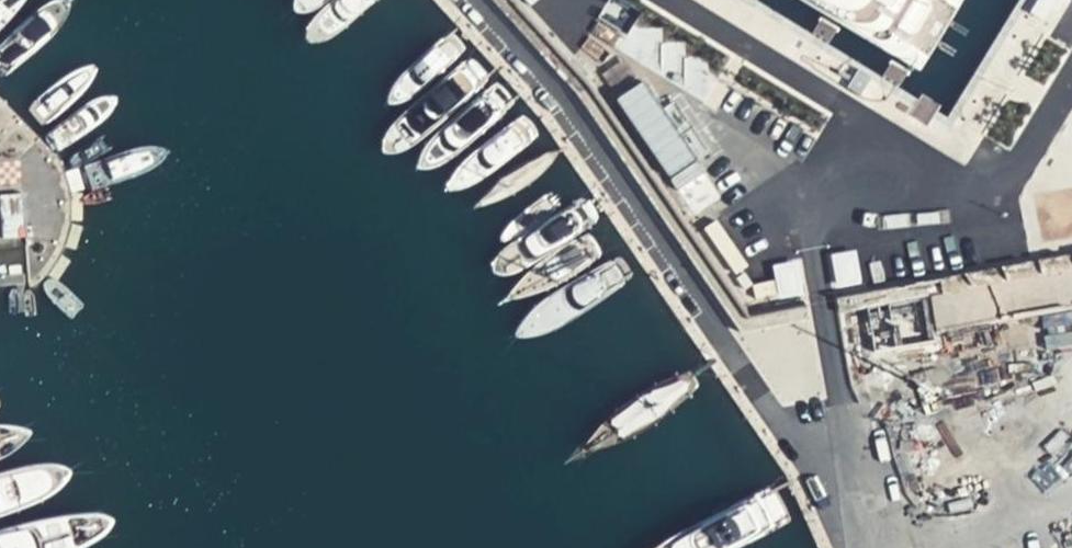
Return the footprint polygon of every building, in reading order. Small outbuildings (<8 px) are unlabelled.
[(806,301),(760,308),(597,81),(521,0),(499,0),(588,92),(758,327),(810,320),(808,309),(806,301)] [(616,98),(676,187),(702,170),(642,80),(616,98)] [(0,194),(0,240),(24,239),(22,193),(0,194)] [(835,297),(836,304),(837,312),(866,307),(874,349),(890,346),(935,338),(934,327),(1071,303),(1071,255),(835,297)] [(1048,346),(1071,344),(1071,318),(1046,320),(1048,346)]
